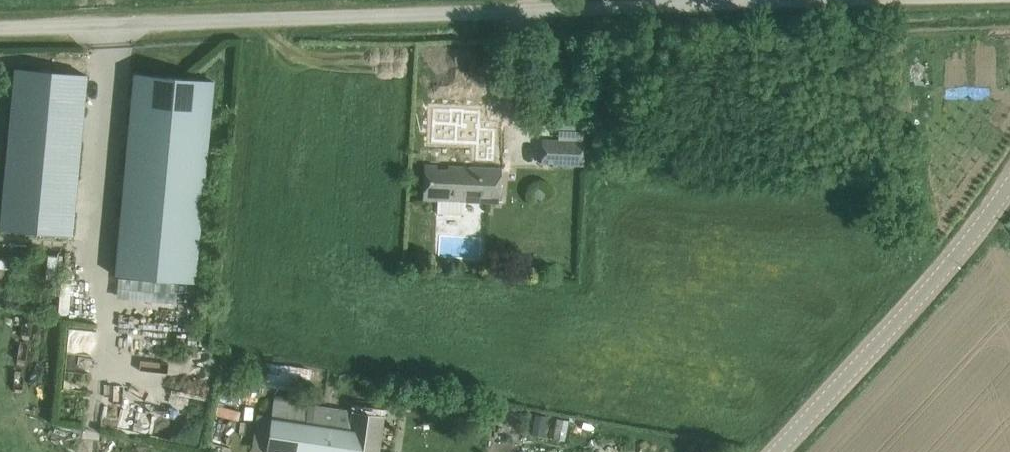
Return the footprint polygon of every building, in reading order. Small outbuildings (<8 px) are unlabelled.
[(86,75),(15,69),(0,228),(72,234),(86,75)] [(214,81),(134,74),(115,275),(195,282),(214,81)] [(542,163),(583,165),(584,142),(543,140),(542,163)] [(426,165),(424,199),(438,200),(437,213),(465,214),(466,201),(499,202),(501,168),(449,166),(449,170),(436,170),(436,165),(426,165)] [(66,350),(93,354),(96,331),(68,328),(66,350)] [(384,416),(276,398),(267,451),(379,451),(384,416)] [(117,429),(119,402),(97,400),(94,427),(117,429)] [(535,414),(531,435),(544,437),(548,416),(535,414)]
